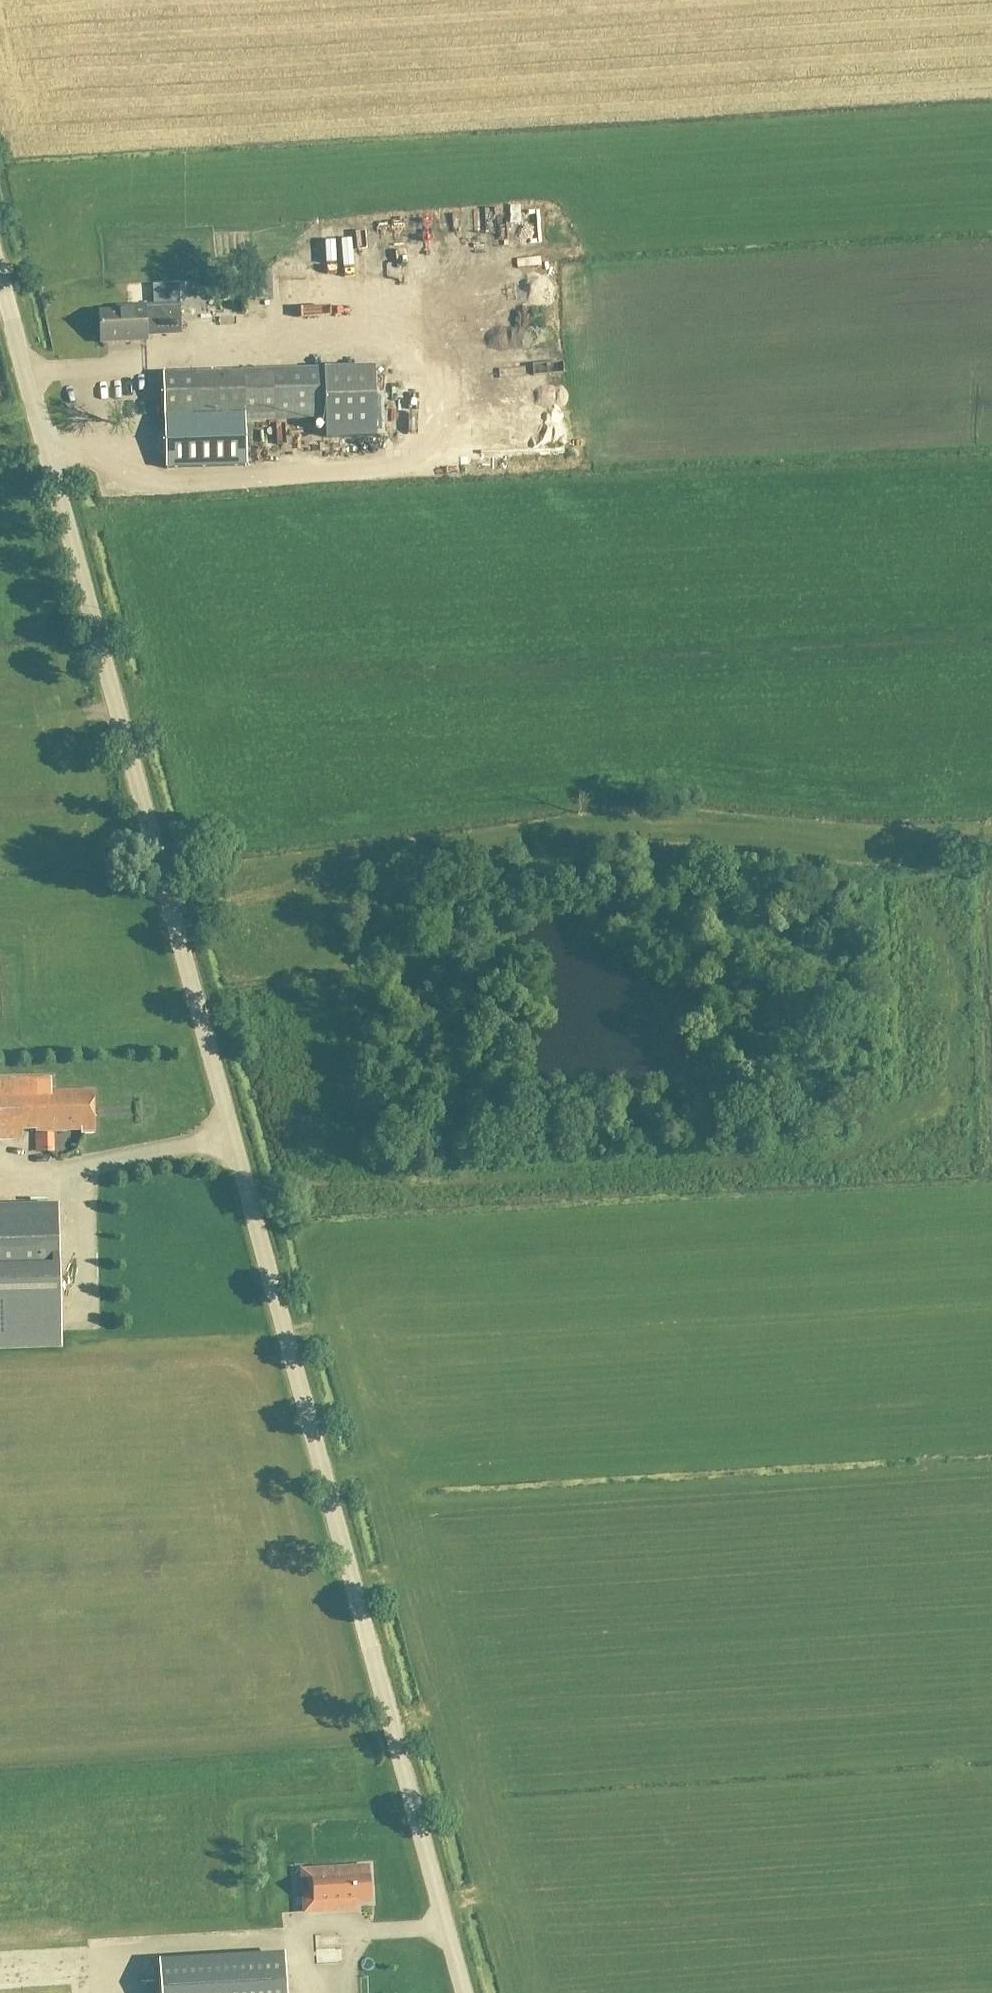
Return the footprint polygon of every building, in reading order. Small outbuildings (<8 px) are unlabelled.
[(263,286),(209,287),(210,304),(244,303),(244,302),(263,302),(263,286)] [(116,312),(99,313),(100,343),(145,341),(144,329),(163,328),(162,306),(116,308),(116,312)] [(195,376),(162,377),(165,471),(245,468),(244,415),(196,416),(195,376)] [(337,448),(336,408),(325,409),(326,448),(337,448)] [(50,1080),(0,1081),(0,1142),(21,1142),(21,1132),(35,1131),(35,1134),(81,1133),(81,1136),(93,1136),(92,1093),(51,1094),(50,1080)] [(30,1139),(31,1157),(72,1156),(71,1138),(30,1139)] [(57,1345),(54,1214),(0,1215),(0,1346),(57,1345)] [(355,1909),(354,1902),(368,1901),(367,1868),(344,1869),(344,1872),(311,1874),(312,1892),(302,1892),(303,1912),(333,1910),(333,1903),(341,1903),(342,1909),(355,1909)] [(159,1962),(161,1992),(286,1992),(283,1955),(159,1962)]
